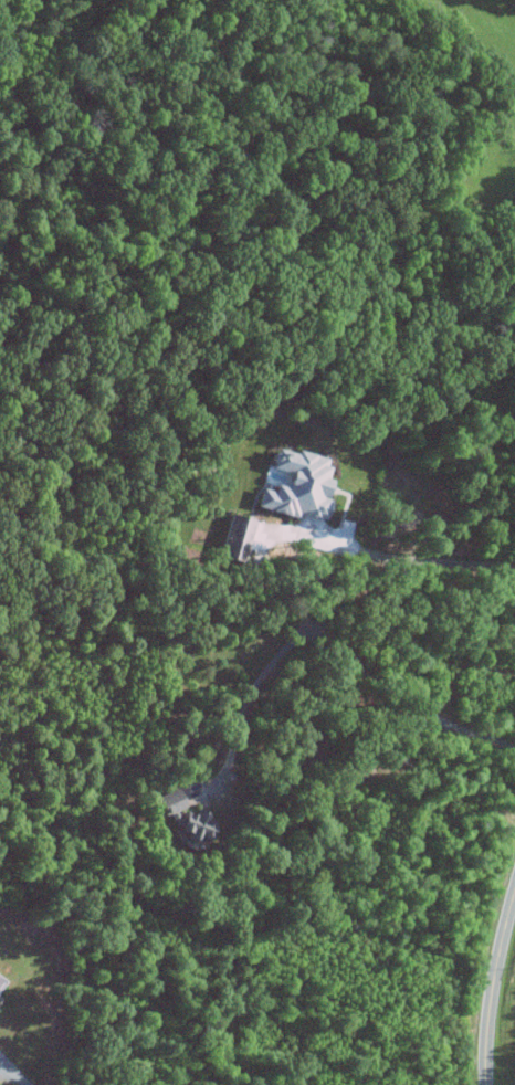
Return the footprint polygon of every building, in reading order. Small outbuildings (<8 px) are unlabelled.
[(252,506),(320,524),(326,501),(321,499),(326,481),(320,480),(325,464),(269,448),(264,468),(282,473),(279,486),(270,484),(268,492),(257,488),(252,506)] [(215,552),(240,560),(252,523),(227,515),(215,552)] [(152,797),(160,815),(181,806),(174,788),(152,797)] [(203,845),(211,817),(190,811),(190,813),(178,810),(173,829),(182,831),(180,839),(203,845)]
